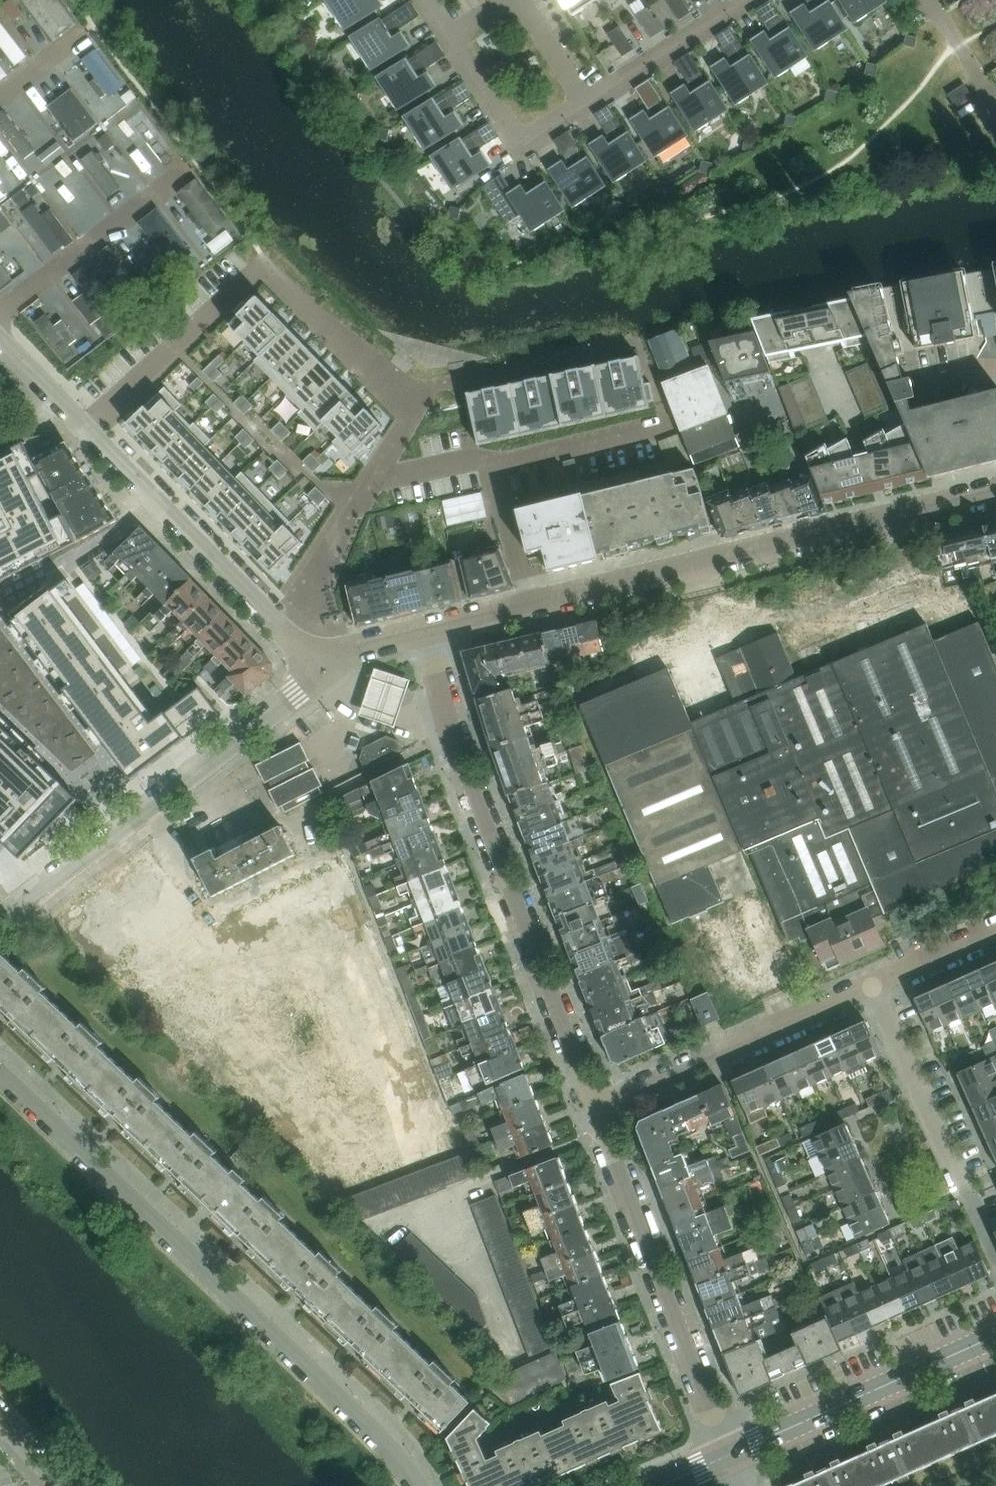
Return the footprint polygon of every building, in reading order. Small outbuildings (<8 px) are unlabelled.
[(10,0),(7,0),(0,5),(6,13),(15,7),(10,0)] [(54,20),(76,1),(75,0),(38,0),(54,20)] [(346,28),(381,6),(378,0),(327,0),(346,28)] [(596,0),(561,0),(571,16),(596,0)] [(691,13),(682,0),(665,0),(679,21),(691,13)] [(826,0),(806,0),(810,6),(805,9),(803,7),(793,14),(816,49),(846,30),(826,0)] [(883,0),(841,0),(855,22),(885,3),(883,0)] [(806,57),(769,1),(755,10),(770,33),(765,37),(764,34),(753,41),(776,77),(806,57)] [(396,32),(420,16),(411,2),(353,39),(372,68),(408,46),(401,36),(399,37),(396,32)] [(650,39),(662,31),(647,8),(636,16),(650,39)] [(286,25),(297,27),(299,17),(289,14),(286,25)] [(622,57),(634,50),(619,26),(607,34),(622,57)] [(766,84),(729,27),(715,37),(730,60),(725,64),(724,62),(714,68),(737,104),(766,84)] [(916,38),(906,36),(904,46),(914,49),(916,38)] [(422,72),(446,57),(437,42),(380,79),(399,109),(434,86),(428,75),(426,77),(422,72)] [(316,63),(327,65),(329,54),(319,52),(316,63)] [(726,111),(689,53),(674,63),(690,87),(685,90),(684,88),(674,95),(697,130),(726,111)] [(878,66),(867,64),(865,74),(876,77),(878,66)] [(37,90),(31,82),(13,94),(34,123),(85,86),(71,66),(37,90)] [(133,123),(121,107),(130,101),(112,75),(90,90),(120,132),(133,123)] [(686,137),(649,79),(634,89),(650,113),(645,116),(643,114),(633,120),(656,156),(686,137)] [(449,112),(472,97),(463,82),(407,118),(426,148),(461,126),(455,115),(453,117),(449,112)] [(948,95),(956,108),(973,97),(964,84),(948,95)] [(346,101),(357,103),(359,92),(349,90),(346,101)] [(838,93),(827,91),(825,101),(836,103),(838,93)] [(94,98),(63,117),(82,147),(104,133),(93,115),(101,110),(94,98)] [(592,146),(615,181),(645,162),(608,105),(594,115),(609,138),(604,141),(602,139),(592,146)] [(797,118),(787,116),(784,126),(795,128),(797,118)] [(69,178),(81,169),(77,163),(87,155),(62,120),(38,137),(69,178)] [(477,151),(498,137),(489,123),(434,158),(453,188),(488,165),(482,155),(480,156),(477,151)] [(377,138),(387,140),(390,130),(379,128),(377,138)] [(604,187),(568,132),(554,141),(568,163),(563,166),(561,164),(551,171),(574,206),(604,187)] [(755,142),(745,140),(743,150),(753,152),(755,142)] [(46,192),(59,182),(30,146),(8,164),(20,179),(30,172),(46,192)] [(712,164),(702,162),(700,172),(710,174),(712,164)] [(406,176),(416,179),(419,168),(408,166),(406,176)] [(115,189),(132,210),(158,189),(141,168),(115,189)] [(539,176),(525,185),(526,187),(521,190),(520,188),(514,192),(502,175),(482,187),(506,225),(522,214),(533,231),(562,211),(539,176)] [(666,195),(669,184),(658,182),(656,193),(666,195)] [(622,214),(624,204),(613,202),(611,212),(622,214)] [(448,217),(458,219),(461,209),(450,207),(448,217)] [(31,284),(6,248),(0,252),(0,277),(14,296),(31,284)] [(976,339),(963,272),(903,283),(916,350),(935,346),(935,347),(946,345),(947,345),(948,345),(947,344),(955,343),(955,344),(956,343),(956,342),(976,339)] [(935,477),(981,465),(995,461),(995,455),(995,454),(995,391),(978,396),(910,413),(907,401),(915,399),(910,379),(903,380),(881,288),(849,294),(852,300),(870,343),(906,424),(929,478),(935,477)] [(239,316),(229,325),(244,340),(273,312),(258,297),(249,306),(245,302),(244,301),(234,311),(235,312),(239,316)] [(848,301),(830,305),(825,306),(820,307),(815,308),(789,313),(791,317),(797,333),(795,334),(801,349),(832,343),(844,341),(846,346),(843,347),(843,348),(870,343),(852,300),(848,301)] [(273,312),(244,340),(259,356),(288,328),(273,312)] [(995,336),(995,328),(995,325),(995,323),(994,312),(975,316),(976,321),(980,320),(982,327),(983,327),(985,338),(995,336)] [(752,321),(769,363),(796,358),(795,356),(792,357),(790,352),(801,349),(795,334),(797,333),(791,317),(789,313),(779,315),(774,316),(756,320),(752,321)] [(691,360),(679,326),(650,337),(663,370),(691,360)] [(259,356),(254,361),(270,378),(304,344),(288,328),(259,356)] [(87,391),(110,373),(78,332),(55,349),(87,391)] [(755,332),(710,342),(726,383),(734,402),(749,399),(742,380),(771,373),(755,332)] [(304,344),(270,378),(286,394),(320,361),(304,344)] [(708,359),(702,344),(692,348),(697,363),(708,359)] [(612,362),(596,366),(607,418),(650,408),(649,402),(654,401),(650,383),(645,384),(644,381),(644,380),(643,372),(642,373),(639,358),(639,357),(638,357),(621,361),(612,362)] [(320,361),(286,394),(302,410),(336,377),(320,361)] [(894,401),(877,361),(847,374),(864,414),(894,401)] [(213,363),(204,371),(210,377),(219,368),(213,363)] [(570,372),(553,375),(564,427),(607,418),(596,366),(579,370),(570,372)] [(663,384),(693,465),(739,447),(707,367),(663,384)] [(219,368),(210,377),(215,383),(224,374),(219,368)] [(828,419),(810,374),(779,386),(796,431),(828,419)] [(527,381),(510,385),(521,436),(564,427),(553,375),(536,379),(527,381)] [(200,377),(191,385),(197,391),(206,383),(200,377)] [(302,410),(298,414),(316,432),(324,423),(353,395),(336,377),(302,410)] [(468,394),(467,394),(468,396),(471,410),(470,410),(472,418),(473,418),(478,445),(478,446),(521,436),(510,385),(494,388),(485,390),(468,394)] [(166,387),(127,424),(144,442),(177,411),(183,405),(166,387)] [(216,394),(207,402),(213,408),(221,399),(216,394)] [(244,395),(235,403),(241,409),(249,401),(244,395)] [(353,395),(324,423),(338,437),(367,409),(353,395)] [(221,399),(213,408),(218,414),(227,405),(221,399)] [(249,401),(241,409),(246,415),(255,406),(249,401)] [(338,437),(333,442),(349,459),(355,454),(356,454),(364,445),(368,450),(378,440),(374,436),(384,427),(367,409),(338,437)] [(177,411),(144,442),(159,457),(191,426),(177,411)] [(282,422),(273,430),(279,436),(287,428),(282,422)] [(191,426),(159,457),(176,475),(205,446),(212,440),(203,431),(195,423),(191,426)] [(905,426),(887,437),(907,481),(914,478),(915,482),(929,478),(906,424),(904,425),(905,426)] [(287,428),(279,436),(284,442),(293,433),(287,428)] [(245,429),(237,437),(242,443),(251,435),(245,429)] [(908,484),(907,481),(887,437),(884,430),(882,430),(883,432),(865,442),(865,441),(863,441),(868,453),(863,454),(855,457),(869,493),(879,491),(884,489),(886,489),(885,487),(892,484),(894,487),(908,484)] [(23,438),(78,541),(117,520),(94,485),(78,461),(59,433),(23,438)] [(680,434),(659,442),(665,458),(666,460),(669,469),(681,464),(690,461),(680,434)] [(251,435),(242,443),(248,449),(256,440),(251,435)] [(847,441),(829,451),(847,496),(854,493),(855,497),(869,493),(855,457),(847,439),(846,440),(847,441)] [(0,455),(0,582),(76,543),(24,442),(0,455)] [(805,456),(813,476),(825,504),(826,504),(825,501),(832,498),(834,502),(848,498),(847,496),(829,451),(826,444),(824,445),(825,446),(807,456),(807,455),(805,456)] [(205,446),(176,475),(191,491),(221,462),(205,446)] [(312,454),(304,462),(309,468),(318,460),(312,454)] [(279,460),(270,468),(276,474),(285,466),(279,460)] [(318,460),(309,468),(315,474),(323,465),(318,460)] [(221,462),(191,491),(206,506),(236,478),(221,462)] [(285,466),(276,474),(282,480),(290,471),(285,466)] [(767,484),(783,524),(784,524),(806,519),(788,471),(786,468),(778,471),(783,483),(772,488),(769,489),(767,484)] [(795,468),(788,471),(806,519),(828,513),(825,504),(813,476),(800,481),(795,468)] [(684,472),(584,497),(598,554),(606,552),(607,557),(702,535),(712,532),(696,469),(684,472)] [(236,478),(206,506),(223,524),(259,489),(242,472),(236,478)] [(767,484),(758,487),(732,498),(745,533),(783,524),(767,484)] [(317,487),(309,495),(314,501),(323,492),(317,487)] [(704,490),(717,526),(722,539),(745,533),(732,498),(730,495),(717,500),(712,487),(704,490)] [(12,820),(3,811),(18,796),(10,789),(24,774),(41,790),(70,760),(140,707),(52,591),(0,489),(0,833),(12,820)] [(259,489),(223,524),(240,541),(276,507),(259,489)] [(323,492),(314,501),(320,506),(328,498),(323,492)] [(583,494),(517,510),(528,554),(544,550),(549,573),(600,560),(598,554),(584,497),(583,494)] [(276,507),(240,541),(256,557),(287,527),(291,523),(276,507)] [(395,526),(392,515),(377,518),(380,529),(395,526)] [(984,527),(993,563),(995,563),(995,524),(984,527)] [(287,527),(256,557),(271,574),(303,543),(291,531),(287,527)] [(993,563),(984,527),(960,533),(971,577),(972,583),(979,582),(978,576),(975,573),(974,568),(993,563)] [(104,552),(95,558),(102,564),(108,571),(120,559),(131,570),(157,545),(156,544),(149,537),(144,532),(141,528),(130,538),(109,557),(104,552)] [(971,577),(960,533),(934,539),(942,569),(963,564),(964,569),(963,571),(965,578),(971,577)] [(128,536),(104,552),(109,557),(130,538),(128,536)] [(914,543),(889,550),(899,593),(923,587),(925,587),(914,543)] [(131,570),(119,583),(125,589),(137,577),(148,588),(174,562),(157,545),(131,570)] [(516,589),(512,580),(499,550),(480,554),(489,595),(516,589)] [(889,550),(865,555),(875,599),(899,593),(889,550)] [(489,595),(480,554),(460,559),(469,600),(489,595)] [(865,555),(841,561),(851,604),(875,599),(865,555)] [(462,602),(452,561),(433,565),(443,606),(462,602)] [(841,561),(817,567),(828,610),(851,604),(841,561)] [(104,574),(96,562),(83,571),(91,583),(104,574)] [(148,588),(135,600),(141,606),(153,594),(164,605),(191,579),(174,562),(148,588)] [(423,611),(443,606),(433,565),(413,570),(423,611)] [(817,567),(793,573),(804,616),(828,610),(817,567)] [(413,570),(406,572),(386,577),(396,617),(423,611),(413,570)] [(793,573),(769,579),(780,622),(804,616),(793,573)] [(386,577),(367,581),(377,622),(396,617),(386,577)] [(151,612),(140,622),(140,623),(149,632),(168,614),(165,611),(169,606),(183,620),(208,597),(191,580),(191,579),(164,605),(154,615),(151,612)] [(358,627),(377,622),(367,581),(348,586),(358,627)] [(700,596),(677,601),(687,645),(711,639),(700,596)] [(170,633),(158,645),(164,651),(176,639),(185,631),(182,628),(186,624),(199,638),(225,614),(208,597),(183,620),(170,633)] [(677,601),(653,607),(663,651),(687,645),(677,601)] [(928,605),(920,607),(923,618),(930,617),(928,605)] [(653,607),(629,613),(639,656),(663,651),(653,607)] [(920,607),(913,609),(916,620),(923,618),(920,607)] [(913,609),(905,611),(908,622),(916,620),(913,609)] [(905,611),(898,612),(901,624),(908,622),(905,611)] [(898,612),(890,614),(893,626),(901,624),(898,612)] [(629,613),(603,619),(614,663),(639,656),(629,613)] [(187,650),(163,674),(169,680),(193,657),(202,648),(199,645),(202,641),(216,655),(242,632),(225,614),(199,638),(187,650)] [(890,614),(883,616),(886,628),(893,626),(890,614)] [(134,616),(125,625),(132,632),(141,624),(134,616)] [(883,616),(875,618),(878,630),(886,628),(883,616)] [(875,618),(867,620),(870,632),(877,630),(875,618)] [(867,620),(859,622),(862,633),(870,632),(867,620)] [(597,621),(577,626),(584,654),(603,649),(597,621)] [(885,946),(873,919),(995,867),(995,662),(979,621),(934,640),(927,623),(796,678),(777,633),(717,658),(736,704),(692,723),(668,668),(581,705),(674,924),(725,901),(709,865),(746,849),(747,851),(753,848),(789,939),(801,934),(803,940),(813,936),(829,971),(885,946)] [(859,622),(852,624),(855,635),(862,633),(859,622)] [(852,624),(844,626),(847,637),(855,635),(852,624)] [(577,626),(558,630),(565,658),(584,654),(577,626)] [(844,626),(837,627),(839,639),(847,637),(844,626)] [(837,627),(829,629),(832,641),(839,639),(837,627)] [(829,629),(822,631),(824,643),(832,641),(829,629)] [(565,658),(558,630),(543,634),(550,662),(565,658)] [(822,631),(814,633),(817,645),(824,643),(822,631)] [(216,655),(203,668),(210,674),(219,666),(216,663),(220,659),(232,672),(257,648),(242,632),(216,655)] [(813,633),(806,635),(808,647),(816,645),(813,633)] [(550,662),(543,634),(520,639),(529,670),(551,665),(550,662)] [(806,635),(798,637),(801,648),(808,647),(806,635)] [(798,637),(790,639),(793,650),(801,648),(798,637)] [(529,670),(520,639),(498,645),(504,673),(508,675),(529,670)] [(790,639),(783,640),(786,652),(793,650),(790,639)] [(504,673),(498,645),(469,651),(467,654),(496,675),(504,673)] [(232,672),(217,687),(218,687),(224,694),(228,689),(235,683),(247,695),(270,677),(272,675),(273,663),(257,648),(232,672)] [(467,654),(466,657),(478,699),(501,692),(496,675),(467,654)] [(717,657),(710,658),(712,670),(720,668),(717,657)] [(710,658),(702,660),(705,672),(712,670),(710,658)] [(702,660),(695,662),(698,674),(705,672),(702,660)] [(695,662),(687,664),(690,675),(698,674),(695,662)] [(687,664),(680,666),(682,677),(690,675),(687,664)] [(679,666),(671,668),(674,679),(682,677),(679,666)] [(367,716),(400,726),(402,718),(414,681),(381,671),(370,708),(367,716)] [(602,672),(594,674),(596,685),(604,683),(602,672)] [(594,674),(586,675),(589,687),(596,685),(594,674)] [(586,675),(579,677),(581,689),(589,687),(586,675)] [(579,677),(571,679),(573,691),(581,689),(579,677)] [(634,677),(627,679),(630,690),(637,688),(634,677)] [(627,679),(620,680),(623,692),(630,690),(627,679)] [(536,691),(535,689),(533,681),(524,684),(527,694),(536,691)] [(604,683),(596,685),(599,697),(607,695),(604,683)] [(596,685),(589,687),(592,698),(599,697),(596,685)] [(218,687),(215,691),(225,702),(233,694),(228,689),(224,694),(218,687)] [(589,687),(581,689),(584,700),(592,698),(589,687)] [(478,699),(493,748),(529,737),(525,727),(545,721),(545,720),(564,713),(559,699),(540,706),(538,701),(524,705),(518,705),(513,689),(501,692),(478,699)] [(581,689),(573,691),(576,702),(584,700),(581,689)] [(563,730),(570,727),(566,718),(557,721),(560,729),(562,728),(563,730)] [(7,845),(22,859),(78,801),(64,788),(54,778),(54,779),(43,769),(44,766),(0,724),(0,839),(7,845)] [(562,728),(560,729),(568,747),(576,743),(570,727),(563,730),(562,728)] [(367,771),(404,753),(398,740),(387,736),(364,748),(360,759),(367,771)] [(534,750),(529,737),(493,748),(510,794),(545,781),(541,770),(561,764),(553,744),(534,750)] [(269,789),(278,807),(281,806),(285,812),(322,793),(319,787),(323,785),(314,767),(310,769),(307,761),(310,760),(301,742),(257,764),(266,782),(269,780),(272,787),(269,789)] [(593,770),(583,746),(569,750),(577,775),(593,770)] [(408,764),(369,784),(370,786),(375,784),(379,794),(372,797),(372,795),(360,800),(363,807),(369,804),(416,785),(408,764)] [(89,812),(120,787),(110,776),(79,800),(89,812)] [(546,783),(545,781),(510,794),(519,816),(555,802),(565,798),(563,793),(553,796),(548,783),(546,783)] [(384,807),(389,820),(424,805),(416,785),(369,804),(372,813),(384,807)] [(561,817),(555,802),(519,816),(527,837),(564,823),(574,818),(571,812),(561,817)] [(370,851),(432,825),(424,805),(389,820),(393,831),(381,837),(367,842),(370,851)] [(578,816),(574,818),(564,823),(527,837),(534,856),(582,838),(586,836),(578,816)] [(404,860),(439,845),(432,825),(370,851),(374,859),(388,854),(400,849),(404,860)] [(619,835),(615,825),(605,829),(609,839),(619,835)] [(213,849),(193,858),(213,895),(295,854),(281,827),(218,858),(213,849)] [(355,859),(363,855),(368,853),(363,842),(368,840),(364,832),(347,839),(355,859)] [(534,856),(542,876),(579,862),(574,850),(585,846),(582,838),(534,856)] [(439,845),(404,860),(408,873),(397,878),(401,886),(447,866),(439,845)] [(114,872),(57,915),(109,983),(186,923),(135,855),(133,856),(127,861),(114,872)] [(583,874),(579,862),(542,876),(549,896),(616,870),(614,862),(594,869),(583,874)] [(455,887),(447,866),(401,886),(404,894),(415,889),(420,902),(455,887)] [(549,896),(557,915),(594,901),(589,889),(600,885),(620,878),(616,870),(549,896)] [(641,884),(632,887),(639,905),(648,902),(641,884)] [(370,900),(379,897),(374,885),(366,888),(370,900)] [(413,918),(416,927),(463,907),(455,887),(420,902),(425,913),(413,918)] [(747,888),(694,910),(704,933),(758,910),(757,906),(757,904),(755,905),(754,903),(752,903),(753,906),(749,908),(742,892),(748,889),(747,888)] [(379,897),(370,900),(375,912),(383,909),(379,897)] [(557,915),(564,934),(612,916),(609,908),(598,912),(594,901),(557,915)] [(463,907),(416,927),(419,935),(430,930),(435,942),(471,927),(463,907)] [(631,918),(628,910),(613,916),(616,924),(631,918)] [(758,910),(704,933),(714,956),(767,934),(766,932),(760,935),(753,919),(758,917),(759,920),(760,919),(759,916),(761,916),(761,914),(760,914),(758,910)] [(368,913),(358,917),(358,918),(361,926),(371,922),(368,913)] [(389,925),(386,916),(378,919),(382,928),(389,925)] [(564,934),(572,955),(610,940),(605,928),(615,924),(612,916),(564,934)] [(358,918),(338,926),(351,960),(371,952),(368,943),(365,935),(361,926),(358,918)] [(681,919),(670,923),(673,931),(684,926),(681,919)] [(371,922),(361,926),(365,935),(374,931),(371,922)] [(338,926),(319,933),(332,967),(351,960),(338,926)] [(684,926),(673,931),(676,938),(687,934),(684,926)] [(425,949),(432,968),(479,948),(471,927),(435,942),(436,945),(425,949)] [(374,931),(365,935),(368,943),(378,939),(374,931)] [(319,933),(300,940),(313,974),(332,967),(319,933)] [(687,934),(676,938),(679,945),(690,941),(687,934)] [(767,934),(714,956),(724,980),(778,957),(776,953),(777,952),(776,951),(774,951),(773,949),(772,950),(773,952),(768,954),(762,938),(768,936),(767,934)] [(392,937),(386,940),(390,950),(397,948),(392,937)] [(378,939),(368,943),(371,952),(381,948),(378,939)] [(300,940),(279,948),(292,982),(313,974),(300,940)] [(614,953),(610,940),(572,955),(579,975),(633,954),(645,950),(642,942),(625,948),(614,953)] [(690,941),(679,945),(683,952),(693,948),(690,941)] [(451,983),(487,968),(479,948),(432,968),(435,976),(446,971),(451,983)] [(693,948),(683,952),(686,960),(696,955),(693,948)] [(645,950),(633,954),(636,962),(648,958),(645,950)] [(579,975),(587,994),(625,980),(621,969),(631,965),(636,962),(633,954),(579,975)] [(62,1011),(4,955),(0,959),(0,1010),(33,1041),(62,1011)] [(696,955),(686,960),(689,967),(699,963),(696,955)] [(778,957),(724,980),(733,1003),(734,1004),(752,997),(755,1002),(771,995),(769,989),(787,982),(786,978),(780,981),(773,965),(777,964),(778,966),(780,965),(779,963),(781,962),(780,960),(778,957)] [(700,963),(689,968),(692,975),(703,971),(700,963)] [(995,1000),(995,963),(983,969),(995,1000)] [(250,967),(235,983),(262,1009),(277,993),(250,967)] [(402,980),(410,977),(406,967),(398,970),(402,980)] [(494,988),(487,968),(451,983),(455,994),(444,999),(447,1008),(494,988)] [(995,1004),(995,1000),(983,969),(965,977),(980,1011),(995,1004)] [(387,970),(375,974),(379,983),(391,978),(387,970)] [(703,971),(692,975),(695,982),(706,978),(703,971)] [(375,974),(344,986),(351,1004),(382,991),(379,983),(375,974)] [(409,1000),(418,997),(410,977),(402,980),(409,1000)] [(949,984),(964,1018),(980,1011),(965,977),(949,984)] [(706,978),(695,982),(698,990),(709,985),(706,978)] [(587,994),(594,1014),(661,988),(658,982),(640,988),(640,987),(629,991),(625,980),(587,994)] [(235,983),(221,998),(248,1023),(262,1009),(235,983)] [(932,992),(947,1026),(964,1018),(949,984),(932,992)] [(709,985),(698,990),(701,997),(712,992),(709,985)] [(502,1008),(494,988),(447,1008),(450,1016),(462,1011),(466,1023),(502,1008)] [(382,991),(351,1004),(357,1020),(388,1008),(385,999),(382,991)] [(654,991),(594,1014),(595,1016),(602,1033),(603,1036),(640,1019),(643,1018),(650,1014),(647,1008),(659,1003),(654,991)] [(704,1026),(720,1018),(721,1018),(708,991),(692,999),(704,1026)] [(915,999),(930,1034),(947,1026),(932,992),(915,999)] [(141,993),(133,1001),(138,1007),(146,998),(141,993)] [(397,994),(385,999),(388,1008),(400,1003),(397,994)] [(417,1020),(425,1017),(418,997),(409,1000),(417,1020)] [(146,998),(138,1007),(144,1012),(152,1004),(146,998)] [(221,998),(207,1012),(234,1038),(248,1023),(221,998)] [(400,1003),(388,1008),(392,1017),(404,1012),(400,1003)] [(152,1004),(144,1012),(150,1018),(158,1009),(152,1004)] [(388,1008),(357,1020),(363,1036),(395,1024),(392,1017),(388,1008)] [(510,1028),(502,1008),(466,1023),(471,1034),(459,1039),(462,1048),(510,1028)] [(158,1009),(150,1018),(155,1023),(163,1015),(158,1009)] [(119,1066),(62,1011),(33,1041),(90,1096),(119,1066)] [(640,1019),(603,1036),(612,1060),(620,1065),(629,1061),(666,1044),(671,1041),(657,1011),(650,1014),(643,1018),(640,1019)] [(207,1012),(192,1028),(219,1054),(234,1038),(207,1012)] [(163,1015),(155,1023),(161,1029),(169,1020),(163,1015)] [(424,1039),(433,1035),(425,1017),(417,1020),(424,1039)] [(169,1020),(161,1029),(167,1034),(175,1026),(169,1020)] [(521,1029),(529,1026),(527,1020),(519,1024),(521,1029)] [(848,1028),(864,1063),(881,1055),(865,1020),(848,1028)] [(685,1023),(667,1032),(671,1039),(688,1031),(685,1023)] [(395,1024),(363,1036),(369,1052),(401,1040),(397,1031),(395,1024)] [(175,1026),(167,1034),(172,1039),(180,1031),(175,1026)] [(409,1027),(397,1031),(401,1040),(413,1035),(409,1027)] [(518,1048),(510,1028),(462,1048),(465,1055),(470,1068),(482,1063),(518,1048)] [(848,1028),(831,1035),(847,1070),(851,1079),(868,1072),(864,1063),(848,1028)] [(180,1031),(172,1039),(178,1045),(186,1036),(180,1031)] [(413,1035),(401,1040),(404,1049),(416,1044),(413,1035)] [(434,1035),(433,1035),(424,1039),(430,1054),(441,1051),(434,1035)] [(815,1043),(831,1078),(847,1070),(831,1035),(815,1043)] [(186,1036),(178,1045),(184,1050),(192,1042),(186,1036)] [(401,1040),(369,1052),(376,1069),(407,1056),(404,1049),(401,1040)] [(262,1041),(237,1067),(250,1079),(275,1053),(262,1041)] [(192,1042),(184,1050),(189,1056),(197,1047),(192,1042)] [(995,1051),(995,1046),(994,1042),(983,1047),(986,1055),(995,1051)] [(798,1050),(814,1085),(831,1078),(815,1043),(798,1050)] [(197,1047),(189,1056),(195,1061),(203,1053),(197,1047)] [(525,1068),(518,1048),(482,1063),(470,1068),(469,1069),(477,1089),(479,1089),(525,1068)] [(782,1058),(798,1093),(814,1085),(798,1050),(782,1058)] [(973,1052),(961,1057),(965,1065),(976,1060),(973,1052)] [(203,1053),(195,1061),(201,1067),(209,1058),(203,1053)] [(275,1053),(250,1079),(262,1091),(287,1065),(275,1053)] [(407,1056),(376,1069),(382,1085),(413,1073),(410,1064),(407,1056)] [(441,1057),(433,1060),(436,1068),(443,1065),(444,1065),(441,1057)] [(950,1062),(953,1070),(965,1065),(961,1057),(950,1062)] [(964,1092),(995,1078),(995,1057),(957,1074),(964,1092)] [(209,1058),(201,1067),(206,1072),(214,1064),(209,1058)] [(765,1065),(781,1100),(798,1093),(782,1058),(765,1065)] [(422,1059),(410,1064),(413,1073),(425,1068),(422,1059)] [(443,1065),(436,1068),(440,1079),(453,1074),(449,1063),(446,1064),(444,1065),(443,1065)] [(214,1064),(206,1072),(212,1077),(220,1069),(214,1064)] [(287,1065),(262,1091),(274,1103),(299,1076),(287,1065)] [(781,1100),(765,1065),(749,1073),(764,1107),(765,1107),(781,1100)] [(119,1066),(90,1096),(148,1151),(177,1121),(119,1066)] [(425,1068),(413,1073),(417,1082),(429,1077),(425,1068)] [(413,1073),(382,1085),(388,1101),(420,1089),(417,1082),(413,1073)] [(505,1110),(537,1097),(528,1073),(498,1085),(461,1103),(465,1112),(484,1102),(485,1105),(500,1097),(505,1110)] [(764,1107),(749,1073),(731,1081),(748,1115),(751,1124),(769,1116),(765,1107),(764,1107)] [(299,1076),(274,1103),(287,1115),(312,1089),(299,1076)] [(971,1108),(995,1097),(995,1078),(964,1092),(971,1108)] [(722,1084),(699,1094),(711,1121),(713,1126),(724,1121),(736,1147),(729,1150),(733,1159),(752,1151),(722,1084)] [(420,1089),(388,1101),(394,1117),(426,1105),(422,1096),(420,1089)] [(889,1089),(878,1094),(881,1103),(893,1098),(889,1089)] [(435,1091),(422,1096),(426,1105),(438,1100),(435,1091)] [(315,1092),(290,1118),(303,1131),(328,1104),(315,1092)] [(699,1094),(666,1109),(678,1136),(711,1121),(699,1094)] [(881,1103),(878,1094),(866,1099),(870,1108),(881,1103)] [(497,1140),(546,1120),(537,1097),(505,1110),(510,1122),(493,1128),(497,1140)] [(978,1124),(995,1116),(995,1097),(971,1108),(978,1124)] [(438,1100),(426,1105),(429,1114),(441,1109),(438,1100)] [(328,1104),(303,1131),(315,1142),(340,1116),(328,1104)] [(426,1105),(394,1117),(401,1133),(432,1121),(429,1114),(426,1105)] [(848,1117),(860,1112),(856,1105),(845,1110),(848,1117)] [(679,1137),(678,1136),(666,1109),(641,1120),(637,1127),(652,1166),(677,1156),(670,1141),(679,1137)] [(848,1117),(845,1110),(833,1114),(836,1122),(848,1117)] [(340,1116),(315,1142),(327,1154),(353,1128),(340,1116)] [(985,1140),(995,1135),(995,1116),(978,1124),(985,1140)] [(826,1126),(823,1119),(811,1124),(815,1131),(826,1126)] [(523,1157),(555,1145),(546,1120),(497,1140),(498,1141),(501,1148),(501,1151),(519,1145),(523,1157)] [(204,1204),(233,1174),(177,1121),(148,1151),(204,1204)] [(432,1121),(401,1133),(407,1150),(438,1138),(435,1129),(432,1121)] [(811,1160),(853,1141),(845,1123),(803,1142),(811,1160)] [(447,1124),(435,1129),(438,1138),(451,1133),(447,1124)] [(472,1150),(481,1147),(472,1124),(463,1127),(472,1150)] [(815,1133),(811,1124),(800,1129),(804,1138),(815,1133)] [(353,1128),(327,1154),(339,1166),(365,1139),(353,1128)] [(451,1133),(438,1138),(442,1147),(454,1142),(451,1133)] [(717,1141),(714,1133),(709,1136),(712,1143),(717,1141)] [(790,1134),(778,1140),(781,1147),(793,1141),(790,1134)] [(985,1140),(993,1157),(995,1155),(995,1135),(985,1140)] [(438,1138),(407,1150),(414,1167),(445,1155),(442,1147),(438,1138)] [(781,1147),(778,1140),(777,1138),(756,1148),(760,1157),(781,1147)] [(258,1147),(250,1139),(238,1152),(246,1160),(258,1147)] [(365,1139),(339,1166),(352,1177),(377,1151),(365,1139)] [(481,1147),(472,1150),(475,1158),(501,1148),(498,1141),(481,1147)] [(827,1173),(861,1158),(853,1141),(819,1156),(827,1173)] [(377,1151),(352,1177),(364,1190),(390,1163),(377,1151)] [(469,1153),(458,1157),(467,1179),(478,1175),(469,1153)] [(677,1156),(652,1166),(661,1190),(719,1167),(730,1163),(727,1157),(716,1161),(715,1157),(707,1160),(688,1167),(683,1155),(677,1157),(677,1156)] [(458,1157),(449,1161),(457,1182),(467,1179),(458,1157)] [(537,1193),(569,1181),(560,1157),(511,1176),(495,1182),(499,1193),(516,1187),(532,1180),(537,1193)] [(861,1158),(827,1173),(834,1188),(868,1174),(861,1158)] [(449,1161),(439,1164),(447,1186),(457,1182),(449,1161)] [(774,1177),(781,1174),(776,1162),(769,1165),(774,1177)] [(430,1168),(428,1168),(438,1193),(449,1189),(447,1186),(439,1164),(430,1168)] [(719,1167),(661,1190),(670,1213),(702,1201),(697,1189),(716,1181),(723,1178),(719,1167)] [(420,1171),(417,1172),(427,1197),(438,1193),(428,1168),(427,1169),(420,1171)] [(415,1173),(406,1176),(416,1201),(427,1197),(417,1172),(415,1173)] [(204,1204),(271,1268),(300,1238),(233,1174),(204,1204)] [(781,1174),(774,1177),(776,1183),(783,1180),(781,1174)] [(841,1204),(874,1188),(868,1174),(834,1188),(841,1204)] [(406,1176),(395,1180),(405,1205),(416,1201),(406,1176)] [(392,1182),(384,1184),(394,1209),(405,1205),(395,1180),(392,1182)] [(529,1223),(577,1204),(569,1181),(537,1193),(541,1205),(524,1212),(529,1223)] [(380,1186),(374,1188),(384,1213),(394,1209),(384,1184),(380,1186)] [(368,1190),(363,1192),(372,1217),(384,1213),(374,1188),(371,1189),(368,1190)] [(848,1220),(882,1205),(874,1188),(841,1204),(848,1220)] [(356,1195),(340,1201),(361,1221),(372,1217),(363,1192),(356,1195)] [(764,1204),(772,1201),(768,1193),(760,1197),(764,1204)] [(473,1204),(477,1215),(500,1205),(496,1194),(473,1204)] [(796,1206),(791,1194),(783,1198),(788,1210),(796,1206)] [(702,1201),(670,1213),(679,1236),(734,1215),(741,1213),(736,1201),(725,1205),(706,1212),(702,1201)] [(772,1201),(764,1204),(771,1219),(779,1216),(772,1201)] [(958,1209),(955,1201),(943,1206),(947,1214),(958,1209)] [(550,1228),(554,1240),(586,1228),(577,1204),(529,1223),(533,1235),(550,1228)] [(481,1226),(504,1216),(500,1205),(477,1215),(481,1226)] [(857,1239),(891,1224),(882,1205),(848,1220),(857,1239)] [(801,1218),(796,1206),(788,1210),(792,1222),(801,1218)] [(923,1215),(926,1223),(938,1218),(934,1210),(923,1215)] [(734,1215),(679,1236),(688,1259),(719,1248),(714,1235),(733,1227),(738,1225),(734,1215)] [(926,1223),(923,1215),(911,1220),(914,1228),(926,1223)] [(481,1226),(485,1237),(509,1227),(504,1216),(481,1226)] [(890,1230),(893,1238),(894,1238),(898,1248),(905,1245),(901,1235),(905,1233),(901,1225),(890,1230)] [(489,1248),(513,1238),(509,1227),(485,1237),(489,1248)] [(595,1252),(586,1228),(554,1240),(559,1252),(542,1259),(547,1270),(595,1252)] [(802,1243),(810,1240),(805,1228),(797,1232),(802,1243)] [(893,1238),(890,1230),(878,1235),(882,1243),(893,1238)] [(392,1253),(401,1261),(420,1241),(411,1233),(392,1253)] [(356,1292),(300,1238),(271,1268),(327,1323),(356,1292)] [(489,1248),(493,1259),(517,1249),(513,1238),(489,1248)] [(872,1248),(868,1239),(857,1245),(860,1253),(872,1248)] [(937,1246),(956,1290),(972,1283),(956,1248),(952,1239),(937,1246)] [(810,1240),(802,1243),(807,1255),(815,1252),(810,1240)] [(428,1250),(420,1241),(401,1261),(410,1269),(428,1250)] [(989,1275),(974,1241),(956,1248),(972,1283),(989,1275)] [(860,1253),(857,1245),(845,1250),(849,1258),(860,1253)] [(920,1253),(940,1297),(956,1290),(937,1246),(920,1253)] [(719,1248),(688,1259),(697,1283),(754,1261),(759,1260),(755,1248),(743,1253),(723,1260),(719,1248)] [(497,1269),(521,1259),(517,1249),(493,1259),(497,1269)] [(419,1278),(437,1258),(428,1250),(410,1269),(419,1278)] [(595,1252),(547,1270),(551,1281),(568,1274),(572,1287),(604,1275),(595,1252)] [(903,1261),(907,1270),(923,1305),(940,1297),(920,1253),(903,1261)] [(839,1263),(835,1255),(823,1260),(827,1268),(839,1263)] [(446,1266),(437,1258),(419,1278),(427,1286),(446,1266)] [(497,1269),(502,1280),(525,1270),(521,1259),(497,1269)] [(827,1268),(823,1260),(812,1265),(815,1273),(827,1268)] [(754,1261),(697,1283),(706,1306),(737,1294),(732,1283),(752,1275),(758,1272),(754,1261)] [(793,1273),(801,1269),(798,1262),(787,1266),(790,1274),(793,1273)] [(529,1268),(532,1276),(545,1271),(542,1263),(529,1268)] [(436,1294),(455,1274),(446,1266),(427,1286),(436,1294)] [(793,1273),(796,1281),(804,1277),(801,1269),(793,1273)] [(506,1291),(529,1281),(525,1270),(502,1280),(506,1291)] [(923,1305),(907,1270),(891,1277),(906,1312),(923,1305)] [(545,1271),(532,1276),(534,1283),(547,1278),(545,1271)] [(463,1283),(455,1274),(436,1294),(445,1302),(463,1283)] [(604,1275),(572,1287),(577,1298),(560,1305),(564,1316),(613,1297),(604,1275)] [(906,1312),(891,1277),(874,1285),(890,1319),(906,1312)] [(506,1291),(510,1302),(533,1292),(529,1281),(506,1291)] [(453,1311),(472,1291),(463,1283),(445,1302),(453,1311)] [(854,1284),(838,1291),(858,1333),(874,1326),(858,1292),(857,1292),(854,1284)] [(890,1319),(874,1285),(858,1292),(874,1326),(890,1319)] [(453,1311),(462,1319),(481,1299),(472,1291),(453,1311)] [(842,1340),(858,1333),(838,1291),(822,1298),(826,1306),(842,1340)] [(384,1377),(413,1347),(356,1292),(327,1323),(384,1377)] [(514,1313),(537,1303),(533,1292),(510,1302),(514,1313)] [(737,1294),(706,1306),(715,1329),(775,1306),(771,1296),(742,1307),(737,1294)] [(622,1321),(613,1297),(564,1316),(568,1327),(585,1321),(590,1333),(622,1321)] [(488,1322),(481,1299),(462,1319),(477,1333),(488,1322)] [(514,1313),(518,1324),(541,1314),(537,1303),(514,1313)] [(549,1322),(564,1316),(560,1305),(545,1311),(549,1322)] [(775,1306),(715,1329),(723,1352),(758,1340),(776,1333),(772,1321),(780,1318),(775,1306)] [(522,1334),(545,1324),(541,1314),(518,1324),(522,1334)] [(740,1396),(842,1350),(829,1318),(795,1333),(799,1345),(765,1360),(758,1340),(723,1352),(740,1396)] [(622,1321),(590,1333),(595,1346),(578,1353),(582,1363),(631,1345),(622,1321)] [(522,1334),(526,1345),(549,1335),(545,1324),(522,1334)] [(526,1345),(530,1356),(554,1346),(549,1335),(526,1345)] [(640,1369),(631,1345),(582,1363),(586,1375),(603,1368),(608,1381),(640,1369)] [(384,1377),(441,1431),(470,1401),(413,1347),(384,1377)] [(556,1351),(532,1362),(509,1373),(494,1389),(510,1405),(567,1380),(556,1351)] [(578,1356),(564,1362),(570,1376),(584,1371),(578,1356)] [(620,1397),(622,1402),(646,1392),(648,1391),(641,1372),(613,1385),(617,1398),(620,1397)] [(622,1402),(565,1428),(583,1466),(663,1430),(646,1392),(622,1402)] [(990,1397),(988,1398),(924,1427),(940,1462),(970,1449),(973,1454),(984,1449),(982,1443),(995,1437),(995,1394),(990,1397)] [(487,1462),(477,1441),(488,1430),(474,1416),(478,1412),(476,1410),(448,1438),(470,1485),(498,1485),(487,1462)] [(870,1485),(888,1485),(899,1481),(901,1485),(902,1485),(912,1481),(910,1476),(940,1462),(924,1427),(857,1457),(870,1485)] [(565,1428),(487,1462),(498,1485),(538,1485),(583,1466),(565,1428)] [(857,1457),(819,1475),(812,1465),(780,1479),(782,1485),(870,1485),(857,1457)]
